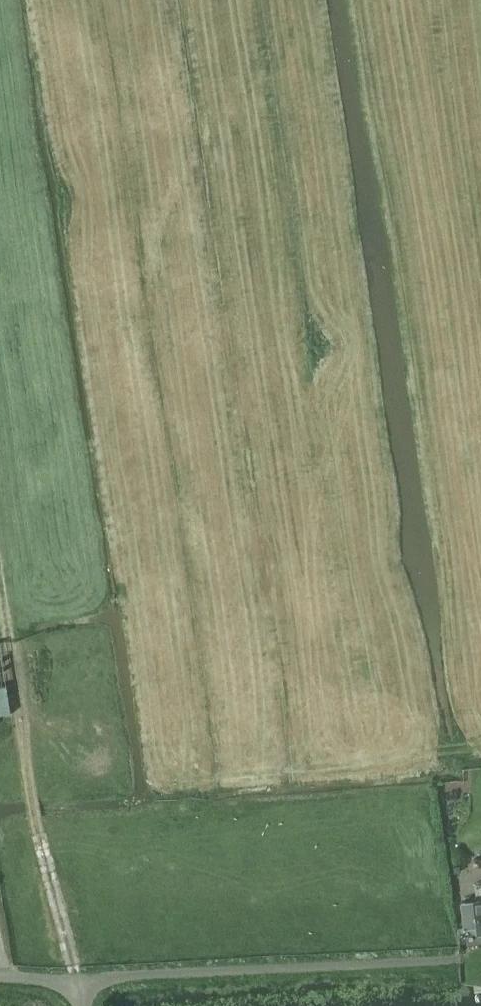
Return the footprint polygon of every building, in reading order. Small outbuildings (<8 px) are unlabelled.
[(0,641),(0,713),(12,711),(1,641),(0,641)] [(474,900),(461,902),(464,926),(477,924),(478,933),(480,932),(480,899),(474,900)]
